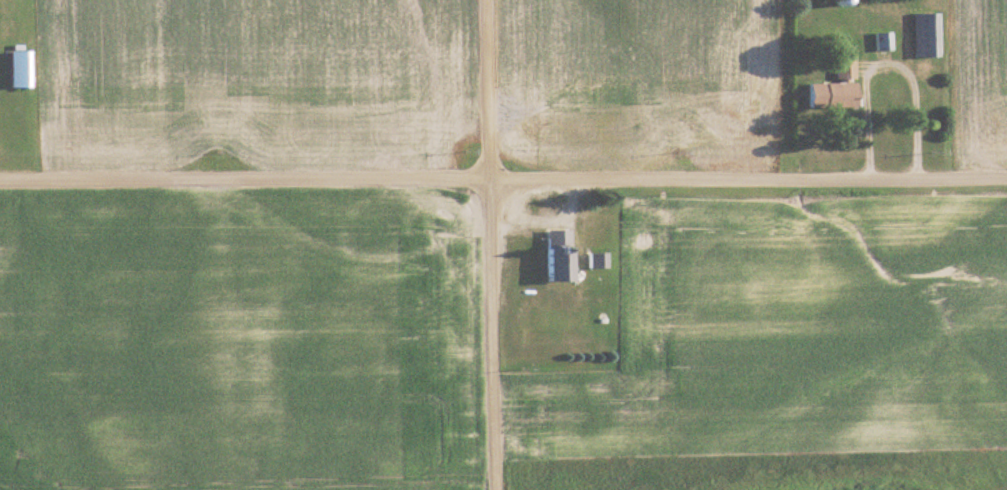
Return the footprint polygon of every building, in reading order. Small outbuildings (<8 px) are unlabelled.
[(939,13),(913,13),(913,57),(939,57),(939,13)] [(5,50),(5,88),(25,88),(25,50),(5,50)] [(831,79),(851,79),(851,55),(831,55),(831,79)] [(801,107),(852,107),(852,83),(801,83),(801,107)] [(564,229),(539,229),(539,282),(564,282),(564,229)] [(585,267),(603,267),(603,253),(585,253),(585,267)]
